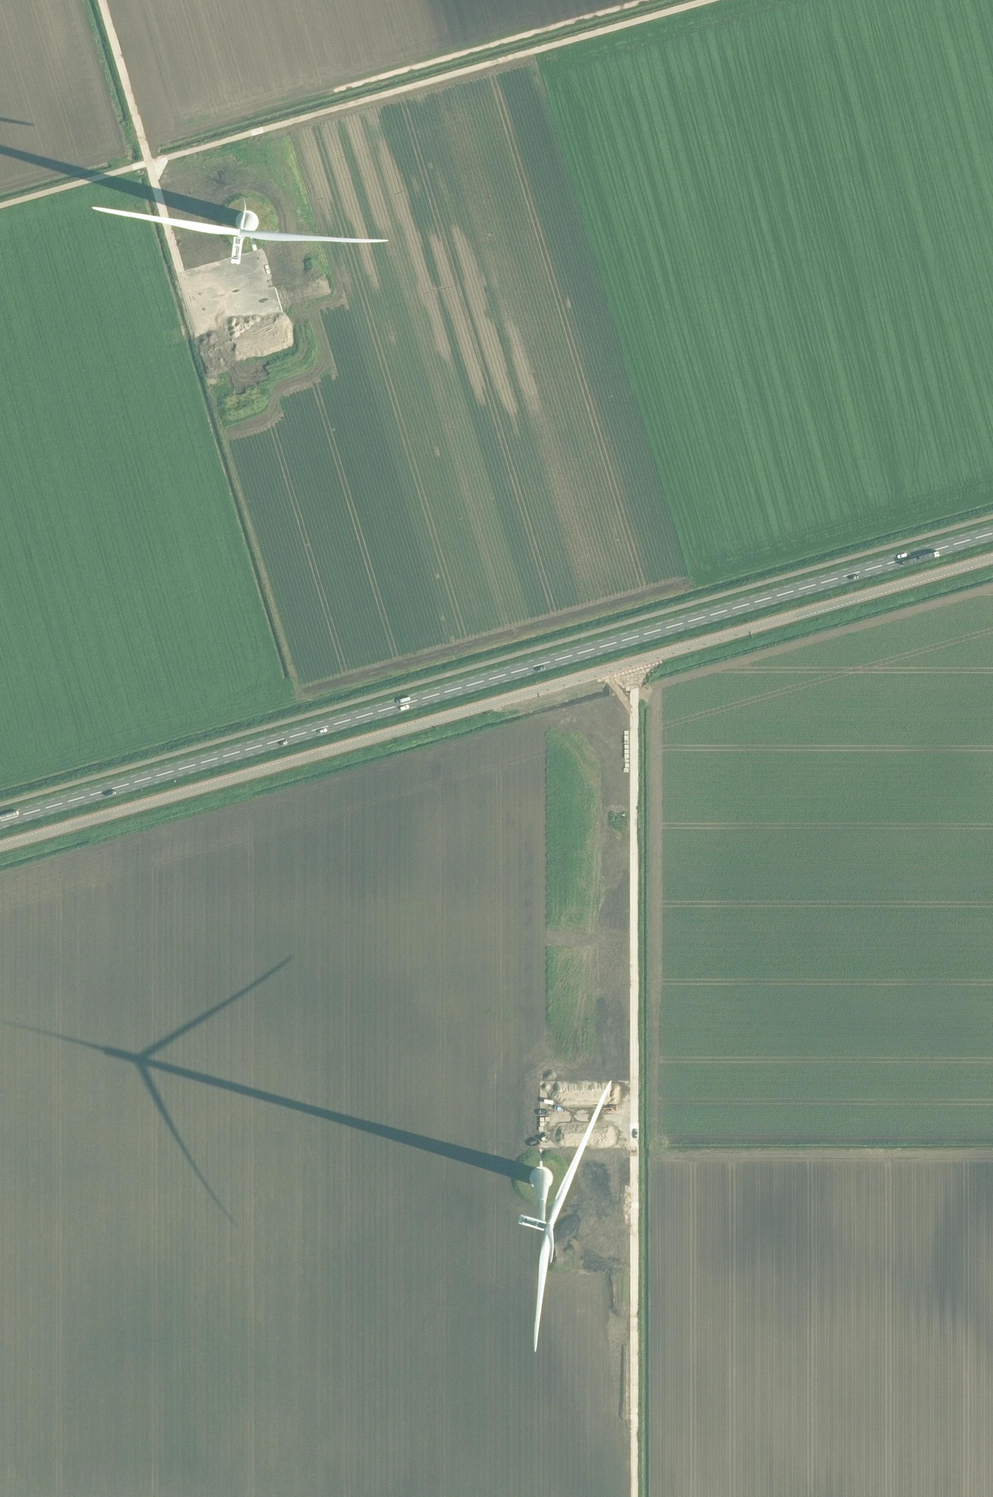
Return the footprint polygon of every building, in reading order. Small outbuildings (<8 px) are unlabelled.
[(257,223),(257,222),(257,220),(257,219),(256,218),(256,217),(255,216),(254,215),(253,214),(252,213),(251,213),(250,212),(249,212),(248,212),(246,212),(245,212),(244,212),(243,213),(242,213),(241,214),(240,215),(239,216),(238,217),(238,218),(237,219),(237,220),(237,222),(237,223),(237,224),(238,225),(238,226),(239,227),(240,228),(241,229),(242,230),(243,231),(244,231),(245,231),(246,232),(248,232),(249,231),(250,231),(251,231),(252,230),(253,229),(254,228),(255,227),(256,226),(256,225),(257,224),(257,223)] [(551,1179),(551,1177),(551,1176),(551,1175),(550,1174),(550,1173),(549,1172),(548,1171),(547,1170),(546,1169),(545,1168),(544,1168),(543,1168),(542,1167),(540,1167),(539,1168),(538,1168),(537,1168),(536,1169),(535,1170),(534,1171),(533,1172),(532,1173),(532,1174),(531,1175),(531,1176),(531,1177),(531,1179),(531,1180),(532,1181),(532,1182),(533,1183),(534,1184),(535,1185),(536,1186),(537,1186),(538,1187),(539,1187),(540,1187),(542,1187),(543,1187),(544,1187),(545,1186),(546,1186),(547,1185),(548,1184),(549,1183),(550,1182),(550,1181),(551,1180),(551,1179)]
